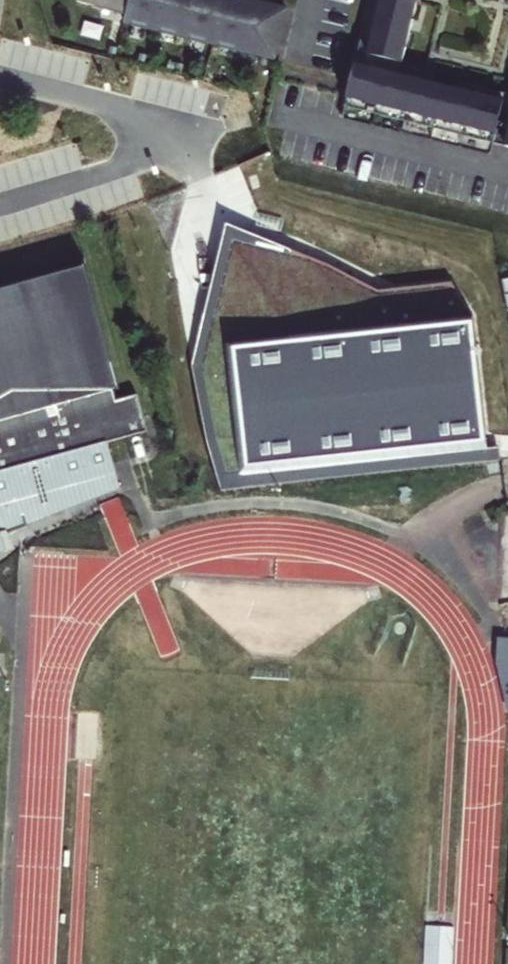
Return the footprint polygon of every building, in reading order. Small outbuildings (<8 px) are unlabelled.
[(98,3),(97,6),(130,13),(127,25),(274,61),(286,11),(253,3),(252,7),(248,7),(244,6),(245,1),(240,0),(222,0),(221,0),(83,0),(98,3)] [(396,58),(411,0),(364,0),(352,49),(373,55),(373,53),(396,58)] [(349,60),(393,71),(396,58),(373,53),(373,55),(352,49),(349,60)] [(393,71),(349,60),(336,113),(485,151),(498,97),(472,91),(474,84),(465,82),(463,89),(393,71)] [(474,84),(472,91),(498,97),(507,100),(507,93),(474,84)] [(0,288),(0,526),(115,488),(102,441),(141,431),(132,398),(112,403),(110,389),(117,387),(85,265),(0,288)] [(506,307),(507,307),(507,275),(500,276),(506,307)] [(475,316),(226,344),(241,476),(490,448),(475,316)] [(497,633),(495,649),(501,664),(505,680),(507,693),(507,634),(497,633)] [(453,944),(454,914),(429,913),(428,930),(444,930),(443,944),(453,944)]
